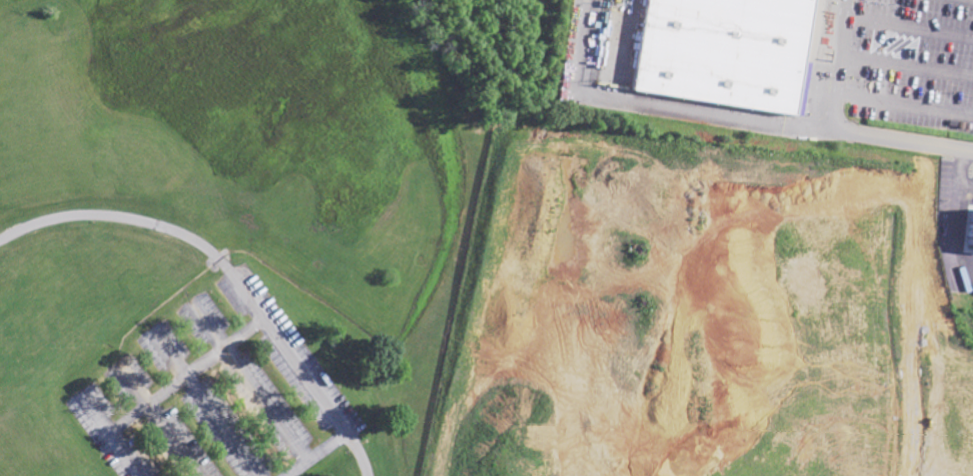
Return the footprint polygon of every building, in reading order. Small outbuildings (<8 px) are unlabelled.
[(638,91),(651,0),(819,0),(803,115),(638,91)] [(972,250),(972,210),(957,208),(954,249),(972,250)]
